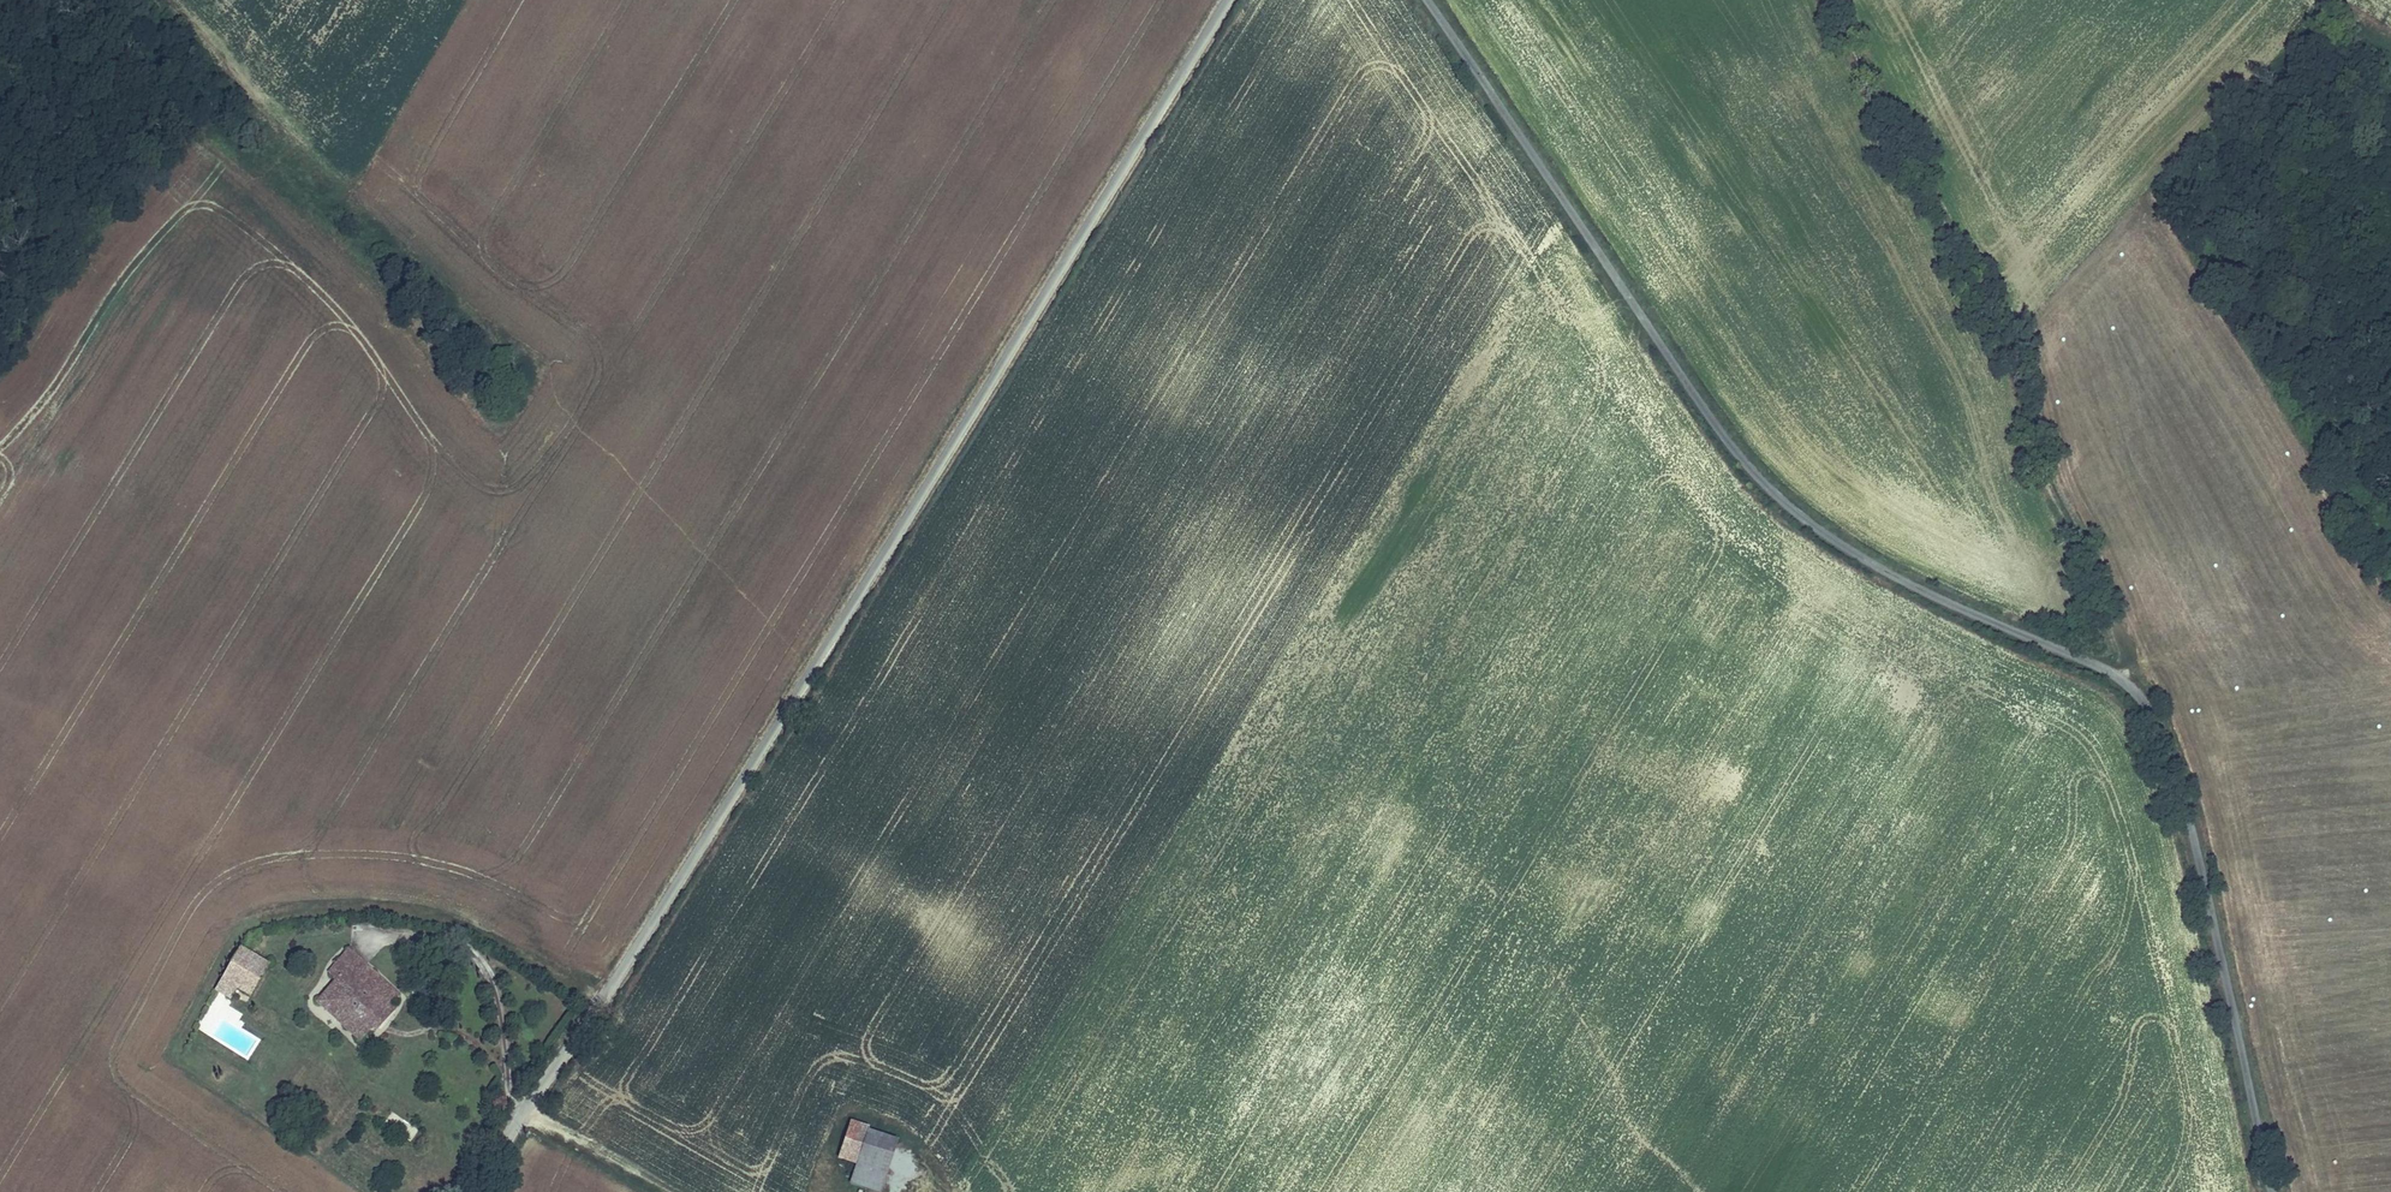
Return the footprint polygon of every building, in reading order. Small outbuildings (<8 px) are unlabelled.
[(345,943),(351,950),(360,958),(352,967),(343,958),(325,980),(365,1021),(380,1008),(384,1011),(399,994),(395,990),(413,971),(361,923),(345,943)] [(245,926),(219,965),(233,975),(240,965),(251,973),(270,943),(245,926)] [(360,958),(351,950),(343,958),(352,967),(360,958)] [(863,1144),(872,1116),(873,1112),(857,1107),(846,1141),(863,1144)] [(901,1125),(872,1116),(863,1144),(857,1167),(887,1175),(901,1125)]
